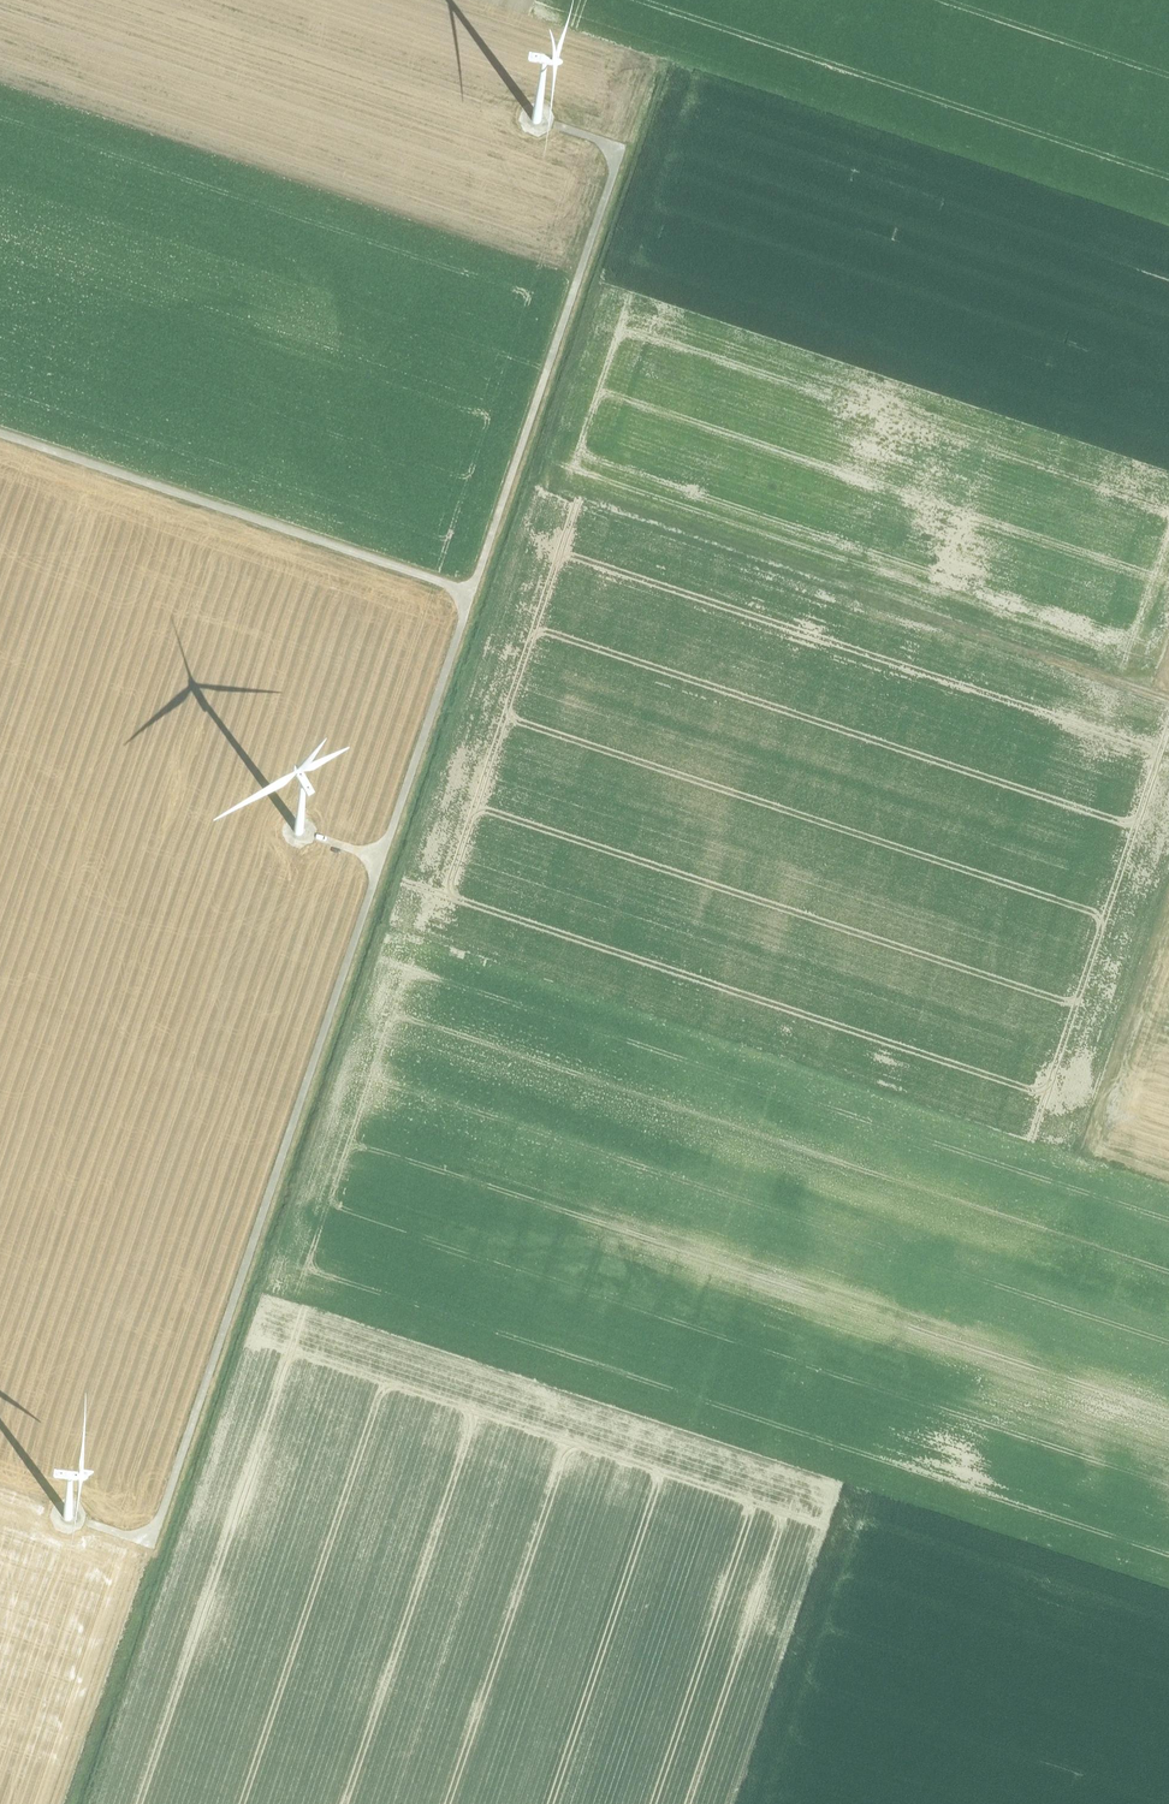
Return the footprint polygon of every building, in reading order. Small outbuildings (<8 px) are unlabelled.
[(532,118),(531,119),(532,121),(532,122),(533,123),(535,124),(536,124),(538,124),(539,123),(540,122),(541,121),(541,119),(541,118),(540,117),(539,115),(538,115),(536,115),(535,115),(533,115),(532,117),(532,118)] [(294,829),(294,831),(294,832),(295,834),(296,835),(297,835),(299,836),(300,835),(302,835),(303,834),(303,832),(303,831),(303,830),(302,828),(301,827),(299,827),(298,827),(296,827),(295,828),(294,829)] [(64,1514),(63,1515),(63,1517),(64,1518),(65,1519),(66,1520),(67,1521),(69,1521),(70,1520),(72,1519),(72,1518),(73,1517),(73,1515),(72,1514),(71,1512),(69,1512),(68,1512),(66,1512),(65,1513),(64,1514)]
